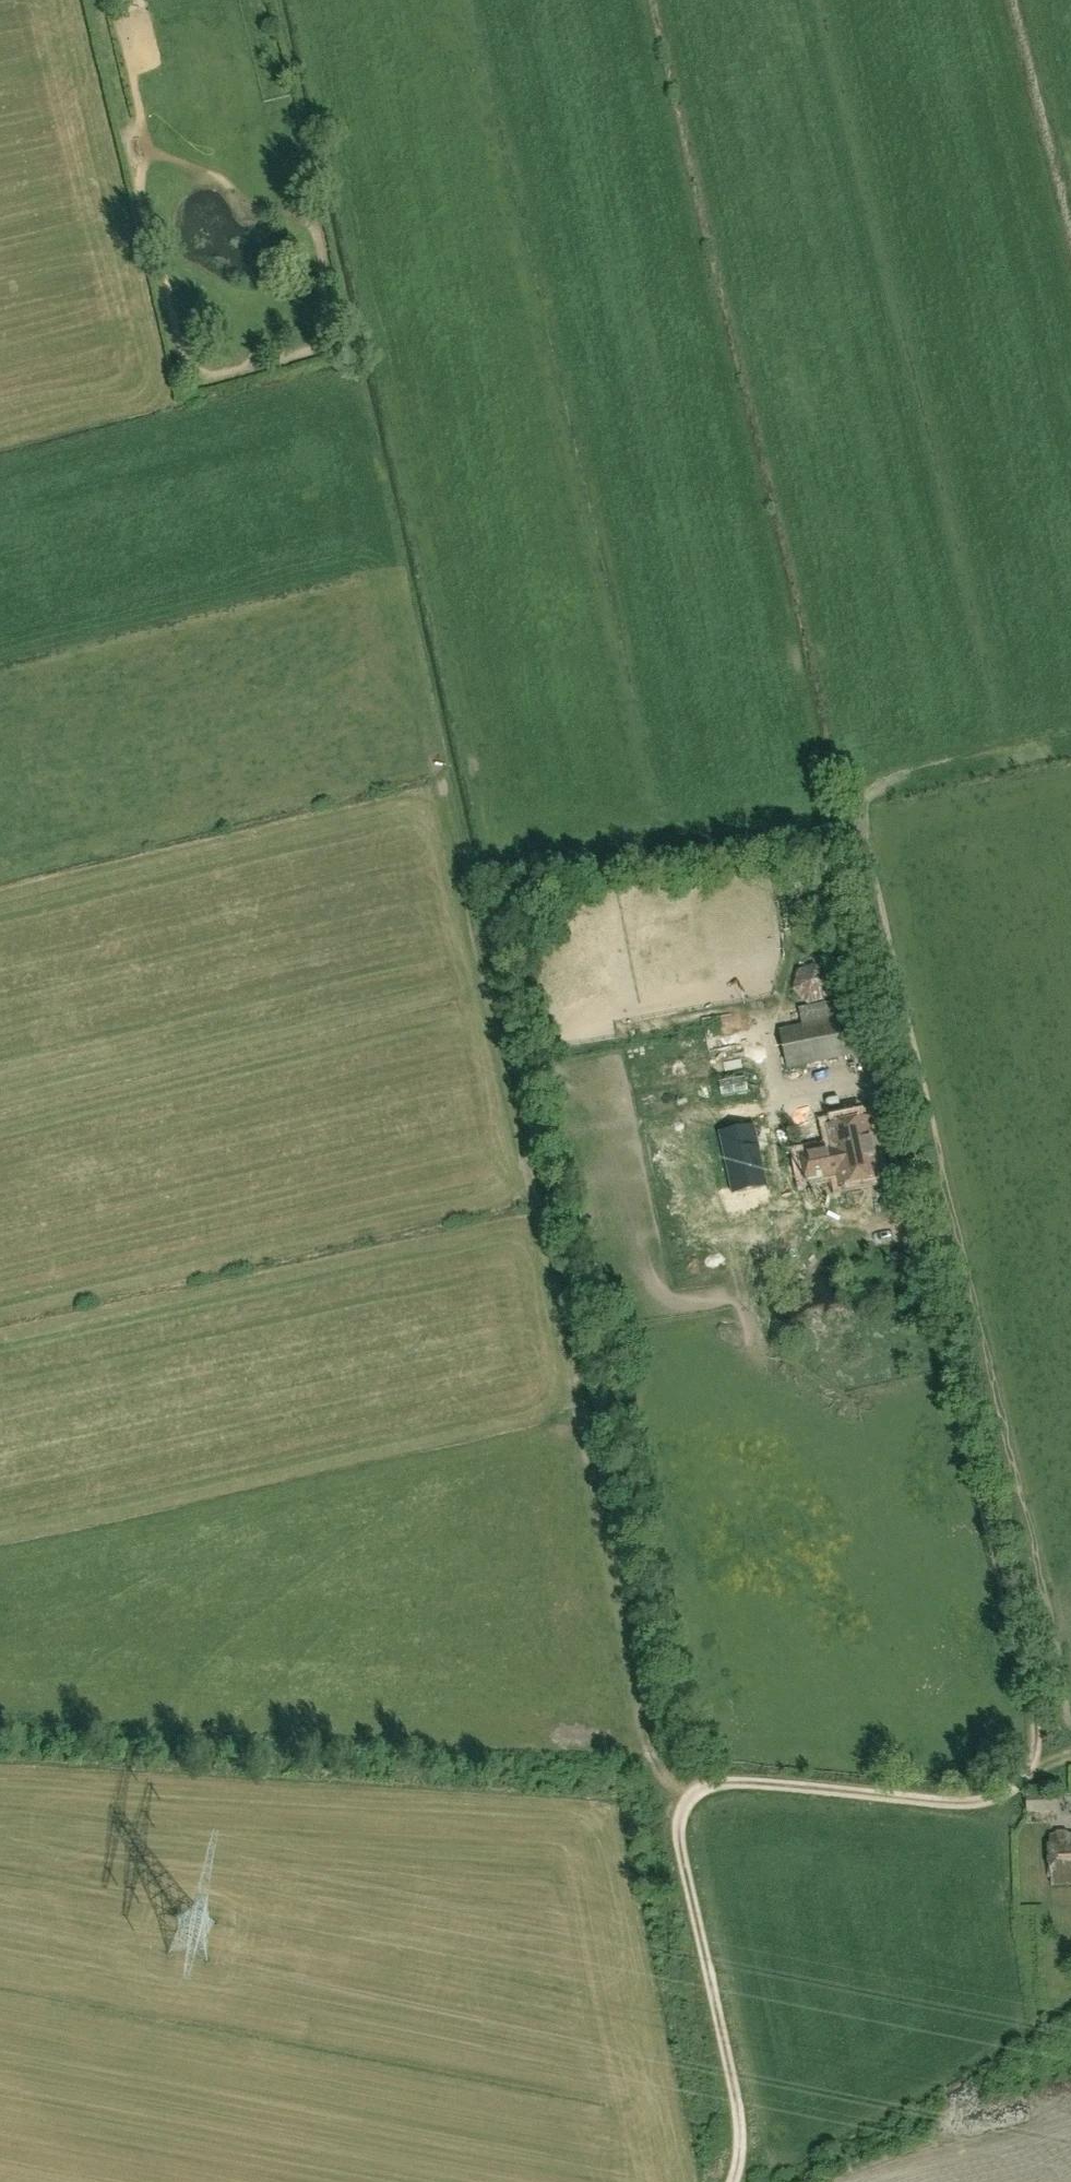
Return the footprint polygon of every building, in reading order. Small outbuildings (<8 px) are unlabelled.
[(800,962),(798,970),(794,991),(809,1006),(829,1000),(837,1001),(842,977),(820,956),(800,962)] [(789,1069),(880,1050),(869,995),(808,1008),(811,1024),(781,1031),(789,1069)] [(711,1045),(712,1060),(731,1059),(730,1044),(711,1045)] [(712,1080),(713,1096),(739,1093),(738,1077),(712,1080)] [(842,1186),(881,1178),(868,1119),(830,1127),(835,1150),(801,1158),(806,1181),(840,1174),(842,1186)] [(716,1132),(728,1191),(758,1185),(746,1126),(716,1132)] [(1057,1812),(1056,1794),(1027,1795),(1028,1813),(1057,1812)] [(1070,1884),(1070,1836),(1052,1837),(1053,1884),(1070,1884)]
